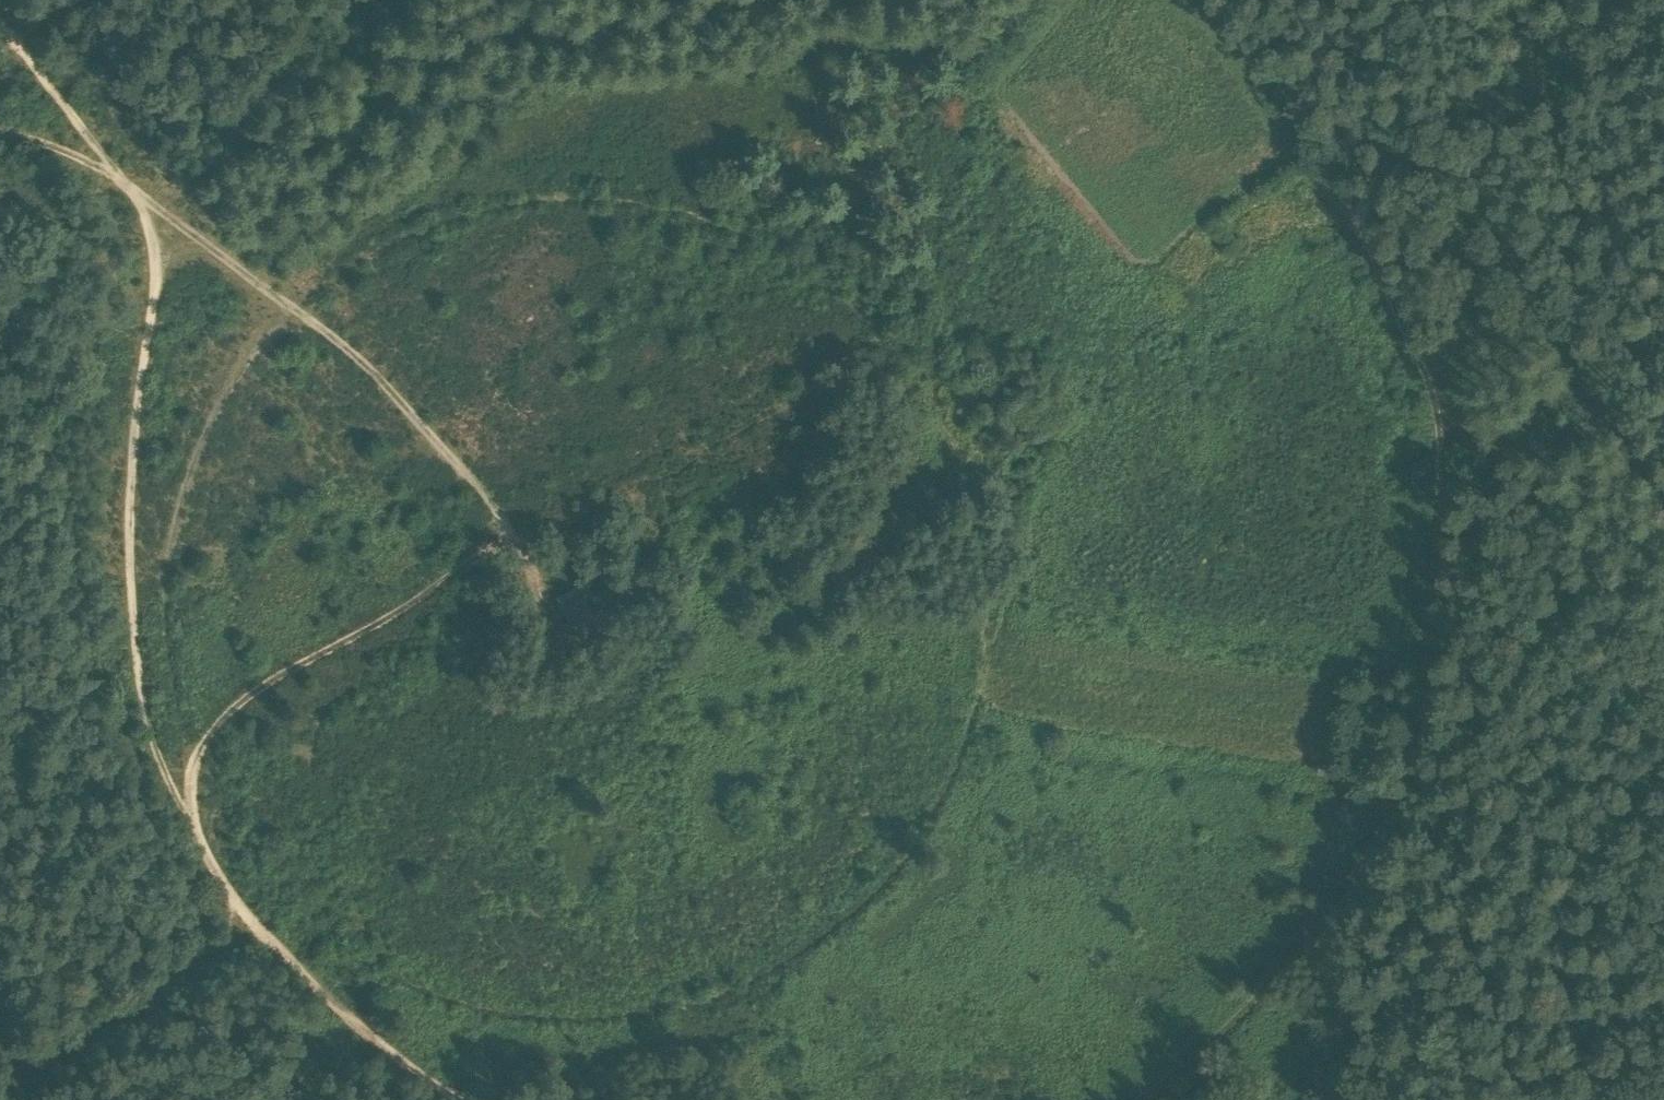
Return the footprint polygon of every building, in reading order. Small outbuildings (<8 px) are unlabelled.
[(596,611),(583,590),(560,602),(573,625),(576,622),(596,611)]
